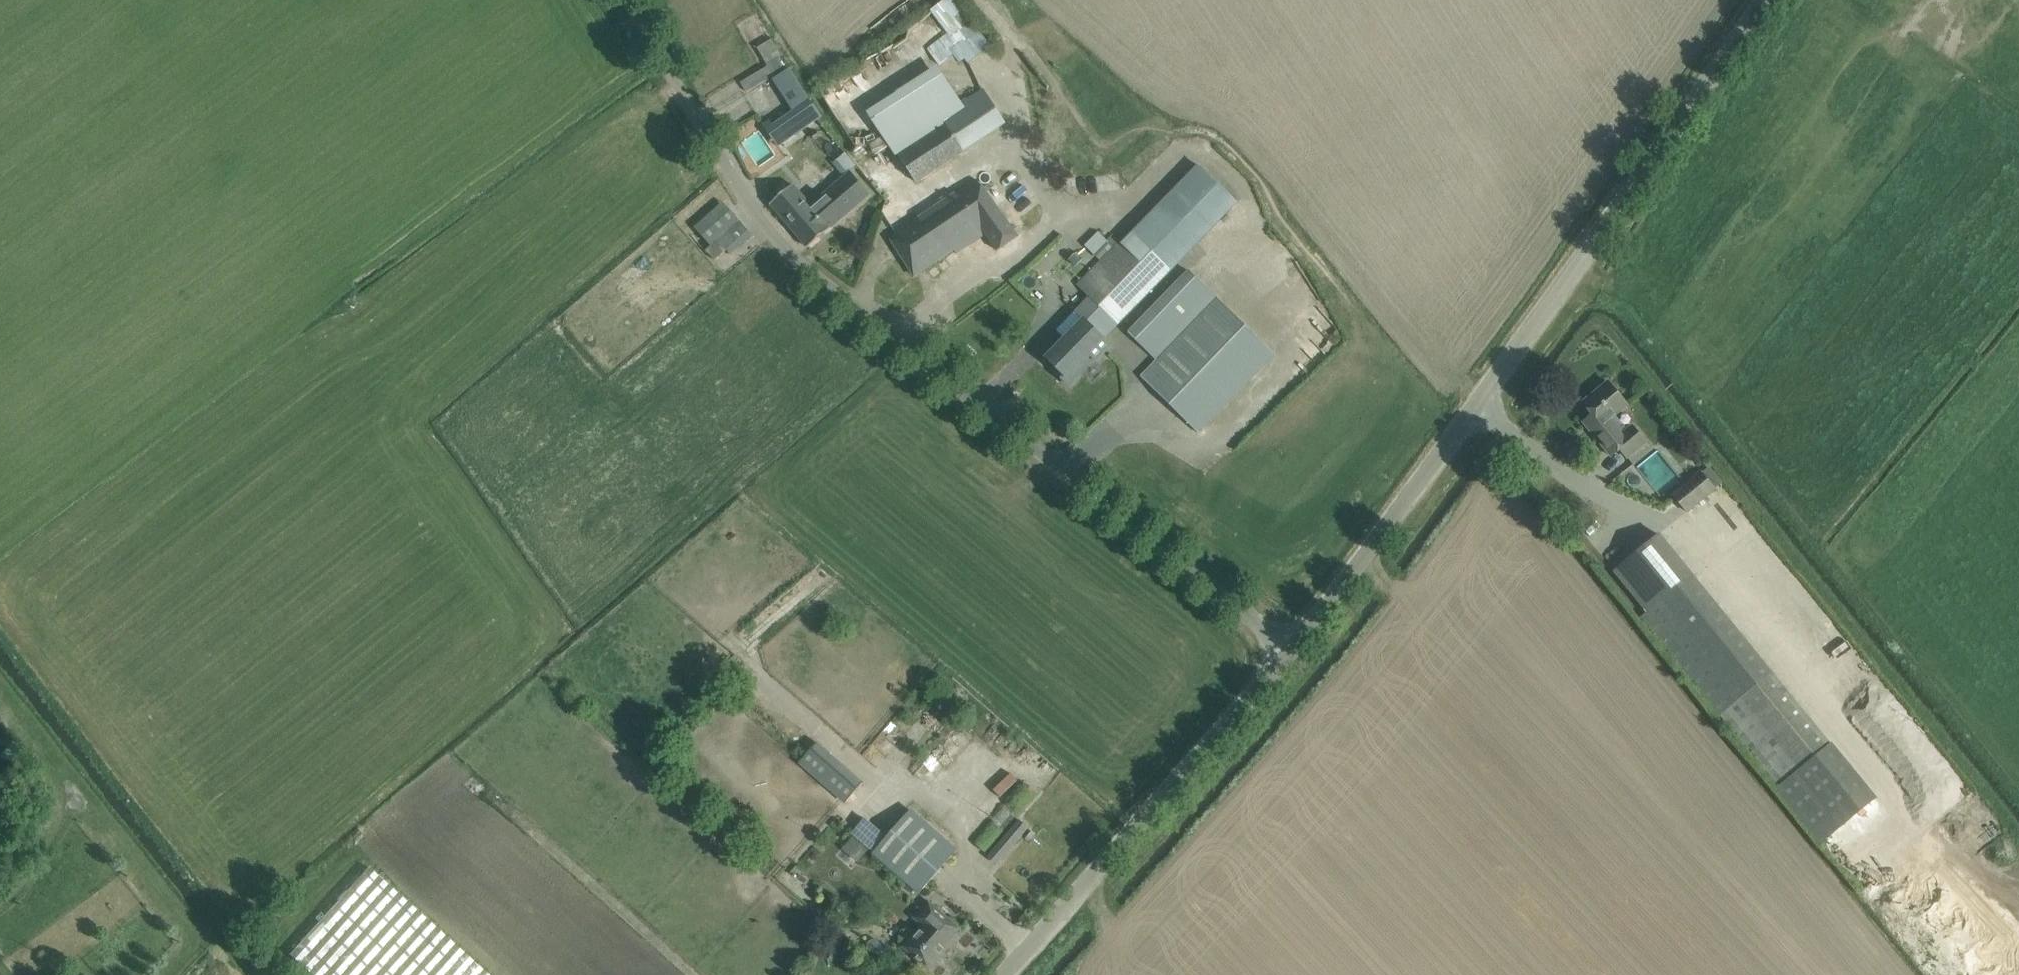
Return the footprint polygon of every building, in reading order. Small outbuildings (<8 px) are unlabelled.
[(991,47),(958,0),(945,0),(933,8),(950,31),(929,46),(942,64),(957,53),(965,64),(991,47)] [(773,39),(761,47),(771,65),(744,81),(750,90),(790,67),(773,39)] [(945,124),(899,155),(917,183),(1005,125),(982,89),(962,102),(966,108),(944,122),(945,124)] [(778,123),(772,126),(782,140),(815,116),(817,119),(821,117),(810,100),(793,112),(778,123)] [(761,162),(777,152),(760,128),(745,139),(761,162)] [(1077,285),(1090,297),(1118,324),(1236,202),(1199,166),(1123,244),(1112,234),(1106,241),(1113,248),(1077,285)] [(794,185),(773,203),(771,204),(807,246),(868,194),(849,171),(811,204),(794,185)] [(997,251),(1014,240),(1018,237),(978,178),(907,226),(890,237),(915,276),(953,249),(956,253),(986,234),(997,251)] [(704,219),(695,227),(712,245),(709,248),(706,251),(712,258),(715,261),(723,253),(726,250),(730,254),(752,235),(729,209),(710,225),(704,219)] [(1198,433),(1273,355),(1188,271),(1129,332),(1158,360),(1141,377),(1198,433)] [(1104,339),(1118,324),(1090,297),(1075,312),(1084,321),(1047,358),(1057,368),(1054,371),(1068,385),(1093,359),(1095,360),(1110,345),(1104,339)] [(1584,422),(1596,437),(1611,455),(1619,448),(1626,456),(1644,441),(1631,425),(1620,434),(1617,431),(1624,426),(1614,414),(1627,404),(1608,382),(1584,402),(1593,414),(1584,422)] [(1708,467),(1676,490),(1691,511),(1723,488),(1708,467)] [(1860,785),(1828,745),(1727,620),(1658,535),(1614,570),(1647,612),(1635,622),(1664,656),(1806,829),(1860,785)] [(799,762),(846,803),(864,781),(817,740),(799,762)] [(873,853),(904,880),(919,893),(957,850),(911,810),(873,853)] [(871,816),(843,846),(862,863),(889,833),(871,816)] [(312,974),(489,974),(369,868),(290,955),(312,974)] [(903,947),(914,957),(929,970),(952,944),(949,941),(960,929),(928,901),(913,917),(922,925),(903,947)]
